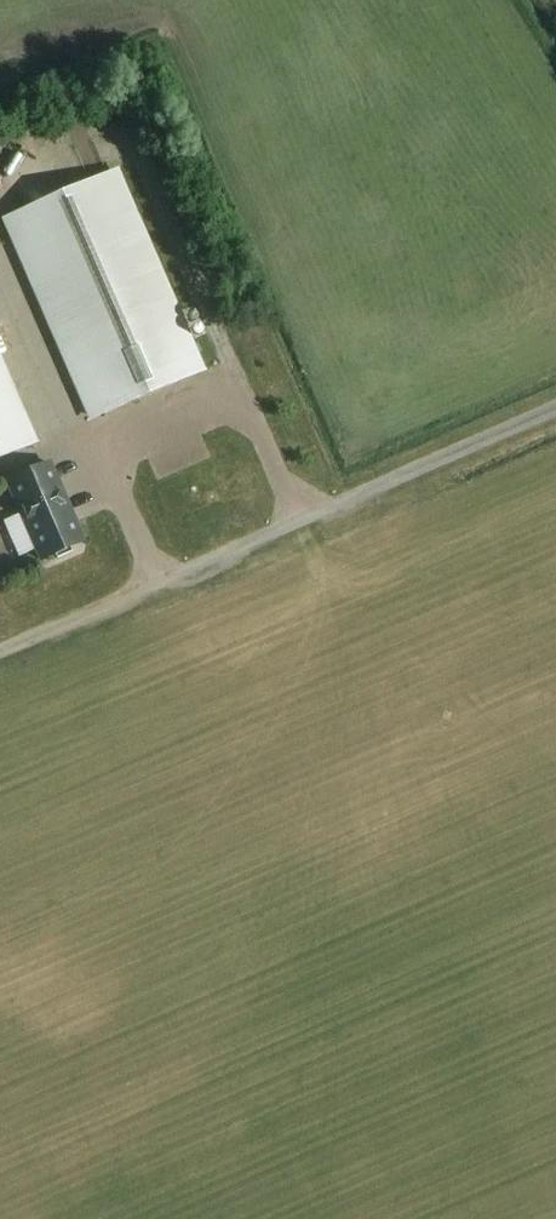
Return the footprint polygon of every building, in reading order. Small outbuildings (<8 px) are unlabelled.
[(93,419),(200,372),(114,173),(7,220),(93,419)] [(36,443),(0,361),(0,459),(36,443)] [(83,543),(49,464),(7,482),(41,561),(55,555),(57,559),(71,553),(70,549),(83,543)]
